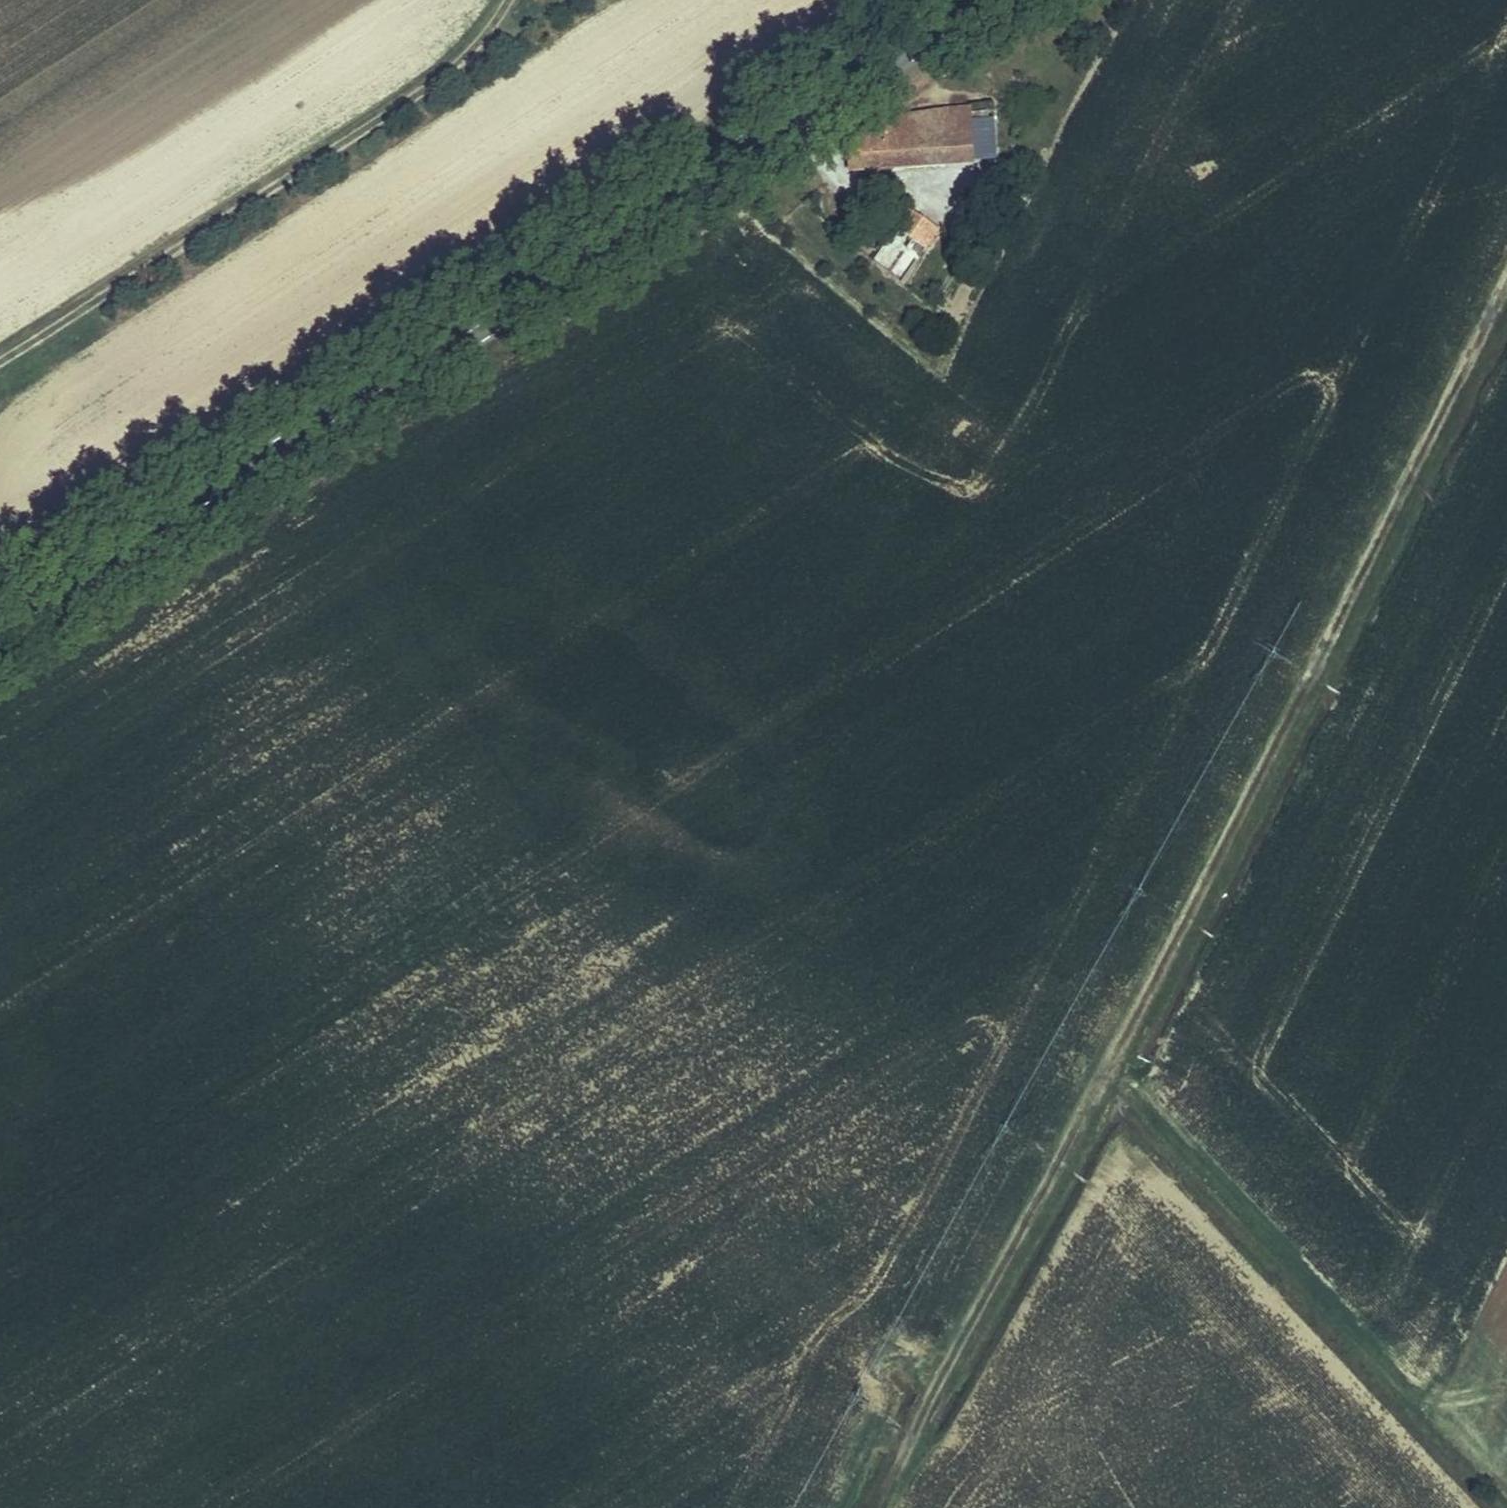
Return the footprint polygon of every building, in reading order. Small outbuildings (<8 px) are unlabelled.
[(922,139),(943,136),(970,131),(967,110),(918,118),(922,139)] [(852,170),(924,159),(946,155),(943,136),(922,139),(918,118),(863,127),(864,141),(849,144),(852,170)] [(946,155),(973,151),(970,131),(943,136),(946,155)] [(911,226),(922,205),(903,196),(893,217),(911,226)]
